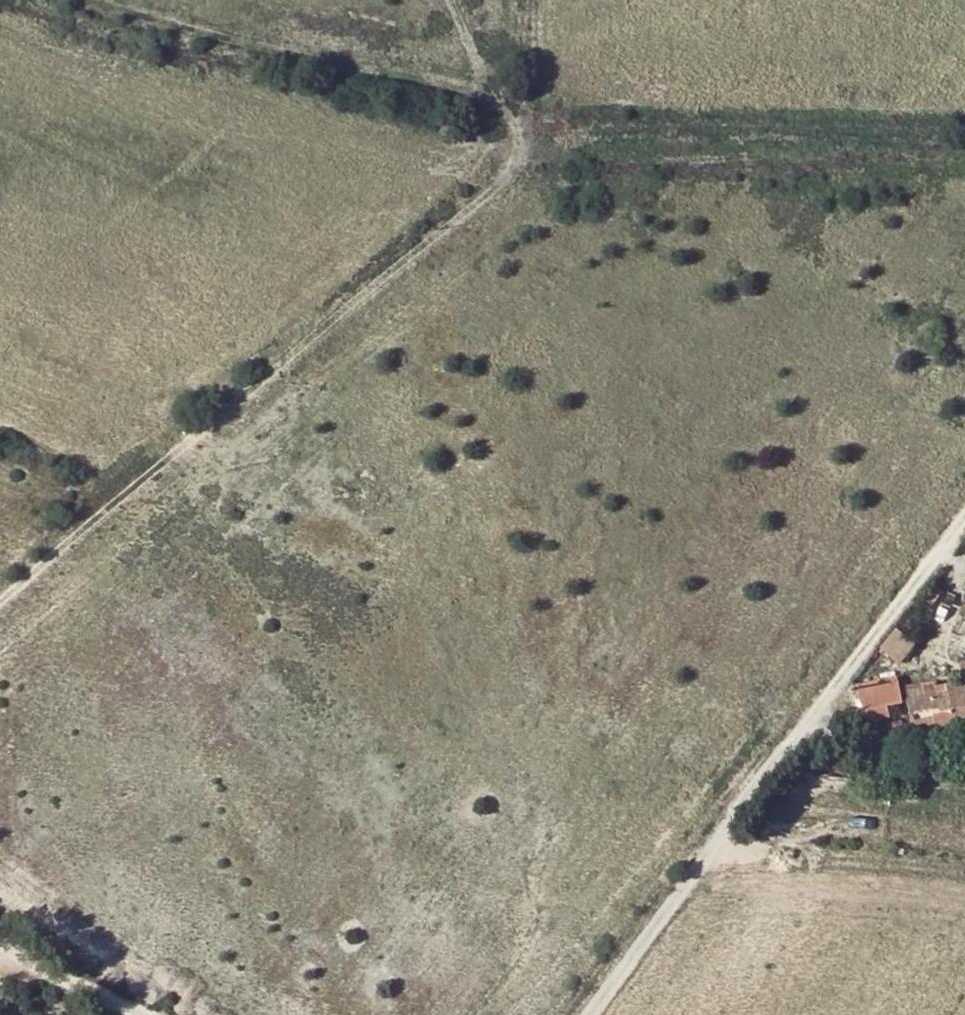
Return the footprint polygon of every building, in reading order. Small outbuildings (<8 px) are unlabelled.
[(932,622),(964,616),(964,584),(949,584),(932,622)] [(898,633),(885,648),(900,661),(913,647),(898,633)] [(890,713),(889,706),(908,702),(902,675),(859,683),(866,718),(890,713)] [(964,726),(964,681),(910,685),(913,730),(964,726)]
